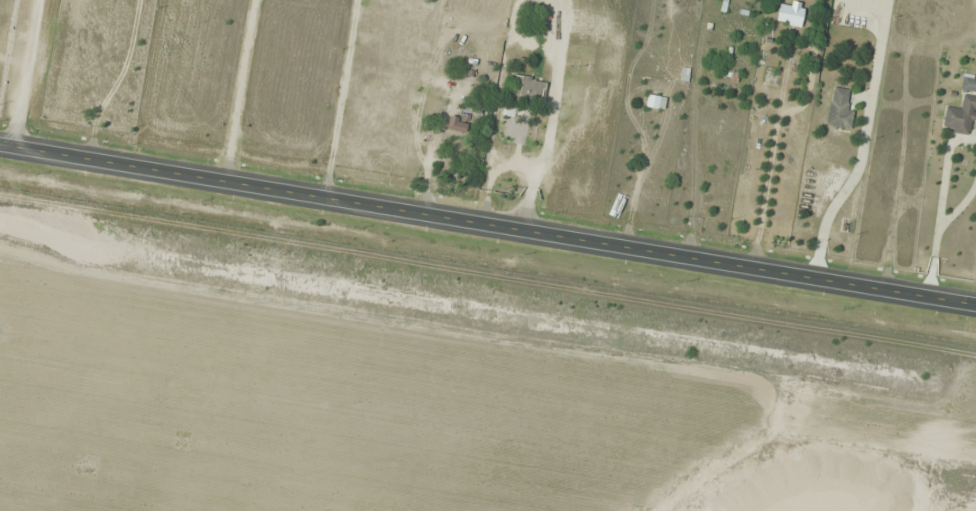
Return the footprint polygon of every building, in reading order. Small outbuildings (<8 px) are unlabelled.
[(801,26),(806,5),(793,1),(791,7),(781,4),(777,20),(801,26)] [(942,129),(970,133),(971,120),(975,120),(975,76),(963,75),(959,107),(945,106),(942,129)] [(519,98),(542,103),(546,83),(523,78),(519,98)] [(849,128),(854,90),(833,87),(827,125),(849,128)] [(483,94),(476,93),(475,112),(482,113),(483,94)] [(647,107),(658,107),(658,96),(648,96),(647,107)]
